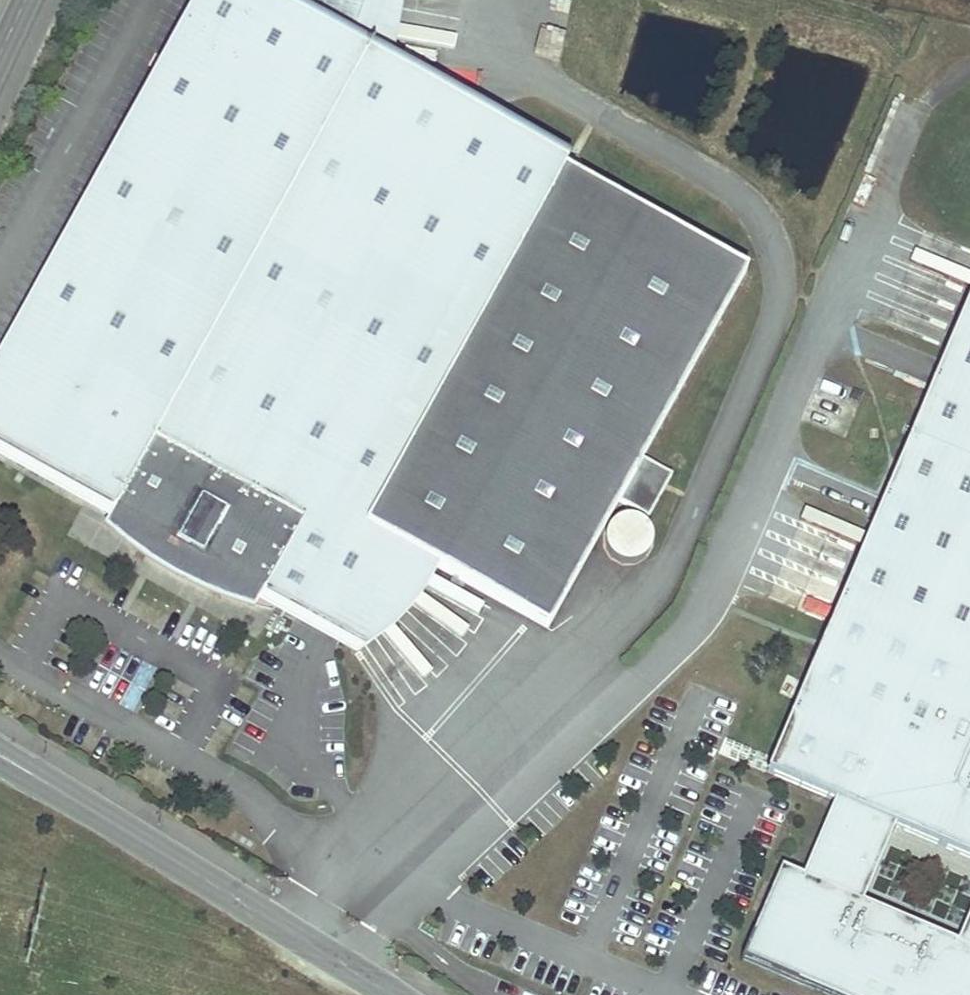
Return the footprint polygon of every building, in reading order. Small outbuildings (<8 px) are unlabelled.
[(254,0),(200,0),(0,360),(0,447),(113,509),(171,542),(178,568),(204,560),(277,601),(355,645),(390,619),(429,564),(547,630),(618,502),(647,519),(671,477),(641,460),(745,273),(254,0)] [(765,774),(833,803),(801,878),(779,869),(741,960),(823,994),(969,994),(969,294),(765,774)] [(268,614),(277,601),(204,560),(178,568),(171,542),(113,509),(104,526),(111,532),(118,538),(125,544),(132,550),(139,555),(147,560),(154,566),(162,570),(170,575),(178,579),(186,584),(194,588),(202,591),(211,595),(219,599),(228,602),(236,605),(245,608),(253,610),(262,613),(268,614)] [(614,522),(612,524),(610,526),(608,528),(606,530),(605,533),(604,536),(604,539),(604,542),(604,545),(604,548),(605,550),(607,553),(608,556),(610,558),(613,560),(615,562),(618,563),(620,564),(623,565),(626,565),(629,565),(632,565),(635,564),(638,563),(640,561),(643,560),(645,558),(647,555),(648,553),(650,550),(651,547),(651,544),(651,541),(651,538),(650,535),(649,532),(648,530),(646,527),(644,525),(642,523),(640,521),(637,520),(634,519),(632,518),(629,518),(626,518),(623,518),(620,519),(617,520),(614,522)]
